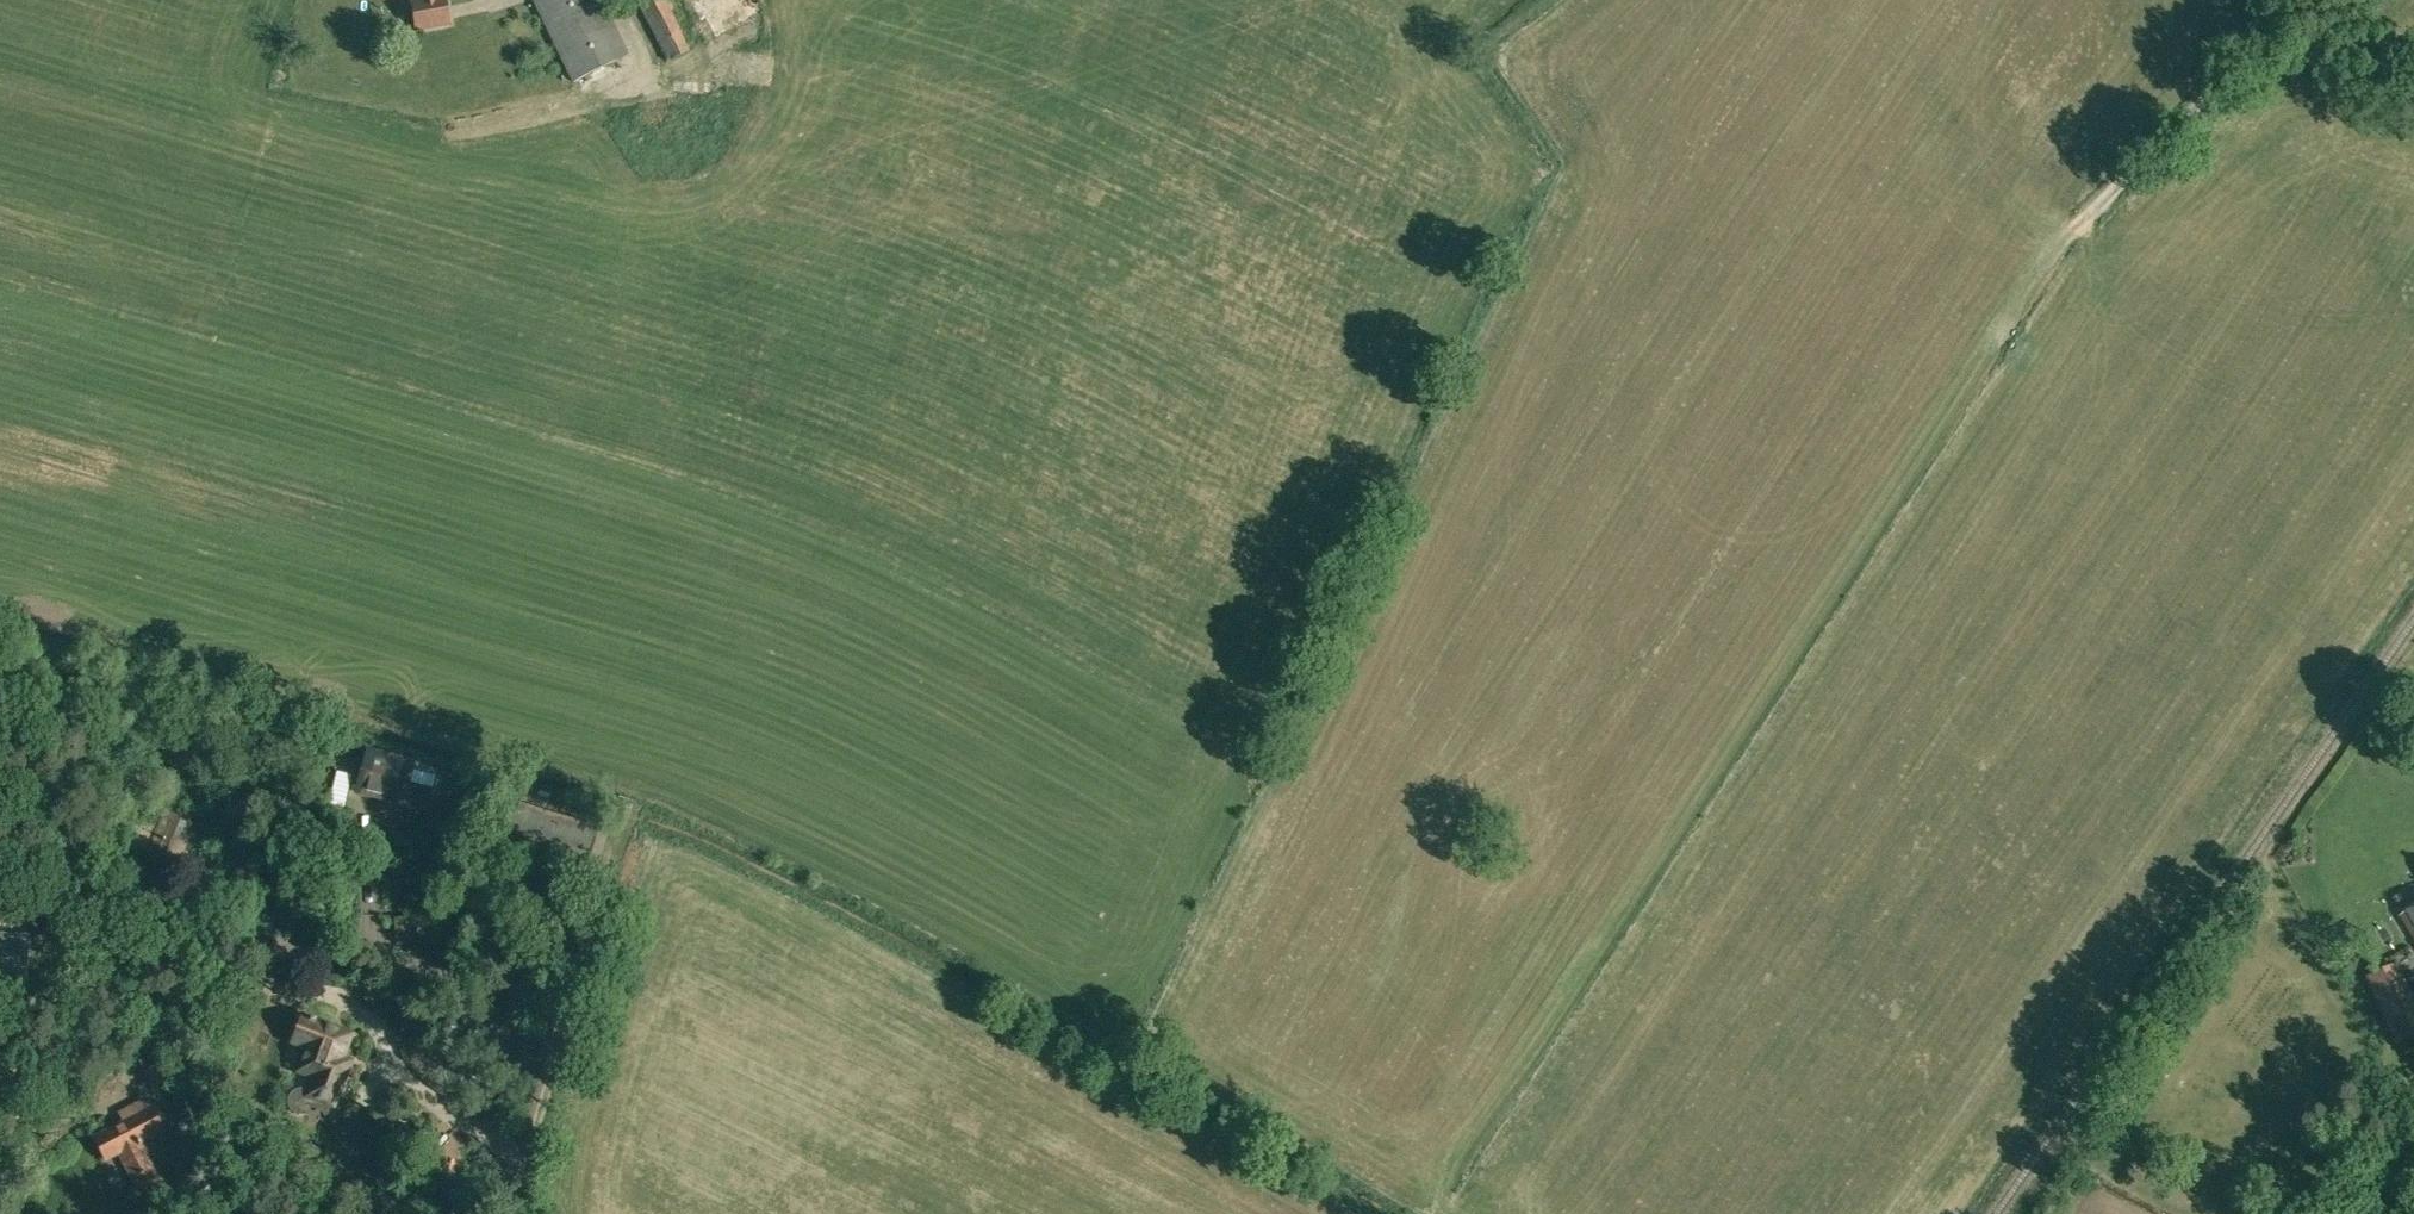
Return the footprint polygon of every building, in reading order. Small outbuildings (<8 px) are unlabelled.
[(409,0),(415,31),(451,25),(446,0),(411,0),(409,0)] [(574,82),(627,57),(600,0),(535,0),(574,82)] [(667,62),(690,50),(665,0),(635,0),(667,62)] [(365,751),(356,790),(392,798),(406,801),(410,782),(433,787),(436,774),(413,769),(415,763),(401,760),(365,751)] [(236,804),(249,808),(247,816),(263,820),(273,786),(248,775),(236,804)] [(505,827),(508,828),(509,824),(581,846),(588,823),(513,800),(505,827)] [(159,827),(148,852),(147,857),(176,869),(190,838),(196,841),(205,820),(169,804),(159,827)] [(148,852),(159,827),(133,816),(132,820),(125,817),(116,838),(148,852)] [(25,979),(29,935),(19,934),(20,925),(24,925),(26,907),(0,905),(0,977),(25,979)] [(2413,936),(2413,908),(2402,915),(2413,936)] [(72,935),(65,941),(75,955),(84,950),(72,935)] [(2375,994),(2383,1010),(2411,997),(2403,981),(2375,994)] [(107,988),(94,991),(101,1012),(114,1009),(107,988)] [(298,1017),(289,1042),(301,1046),(309,1049),(301,1072),(317,1078),(313,1091),(312,1094),(333,1101),(334,1102),(348,1061),(341,1059),(345,1047),(349,1035),(333,1029),(309,1021),(298,1017)] [(162,1051),(152,1055),(139,1060),(144,1071),(143,1071),(153,1089),(179,1075),(171,1058),(166,1060),(162,1051)] [(106,1158),(120,1151),(139,1187),(157,1177),(137,1142),(163,1128),(148,1099),(121,1114),(126,1121),(95,1138),(106,1158)]
